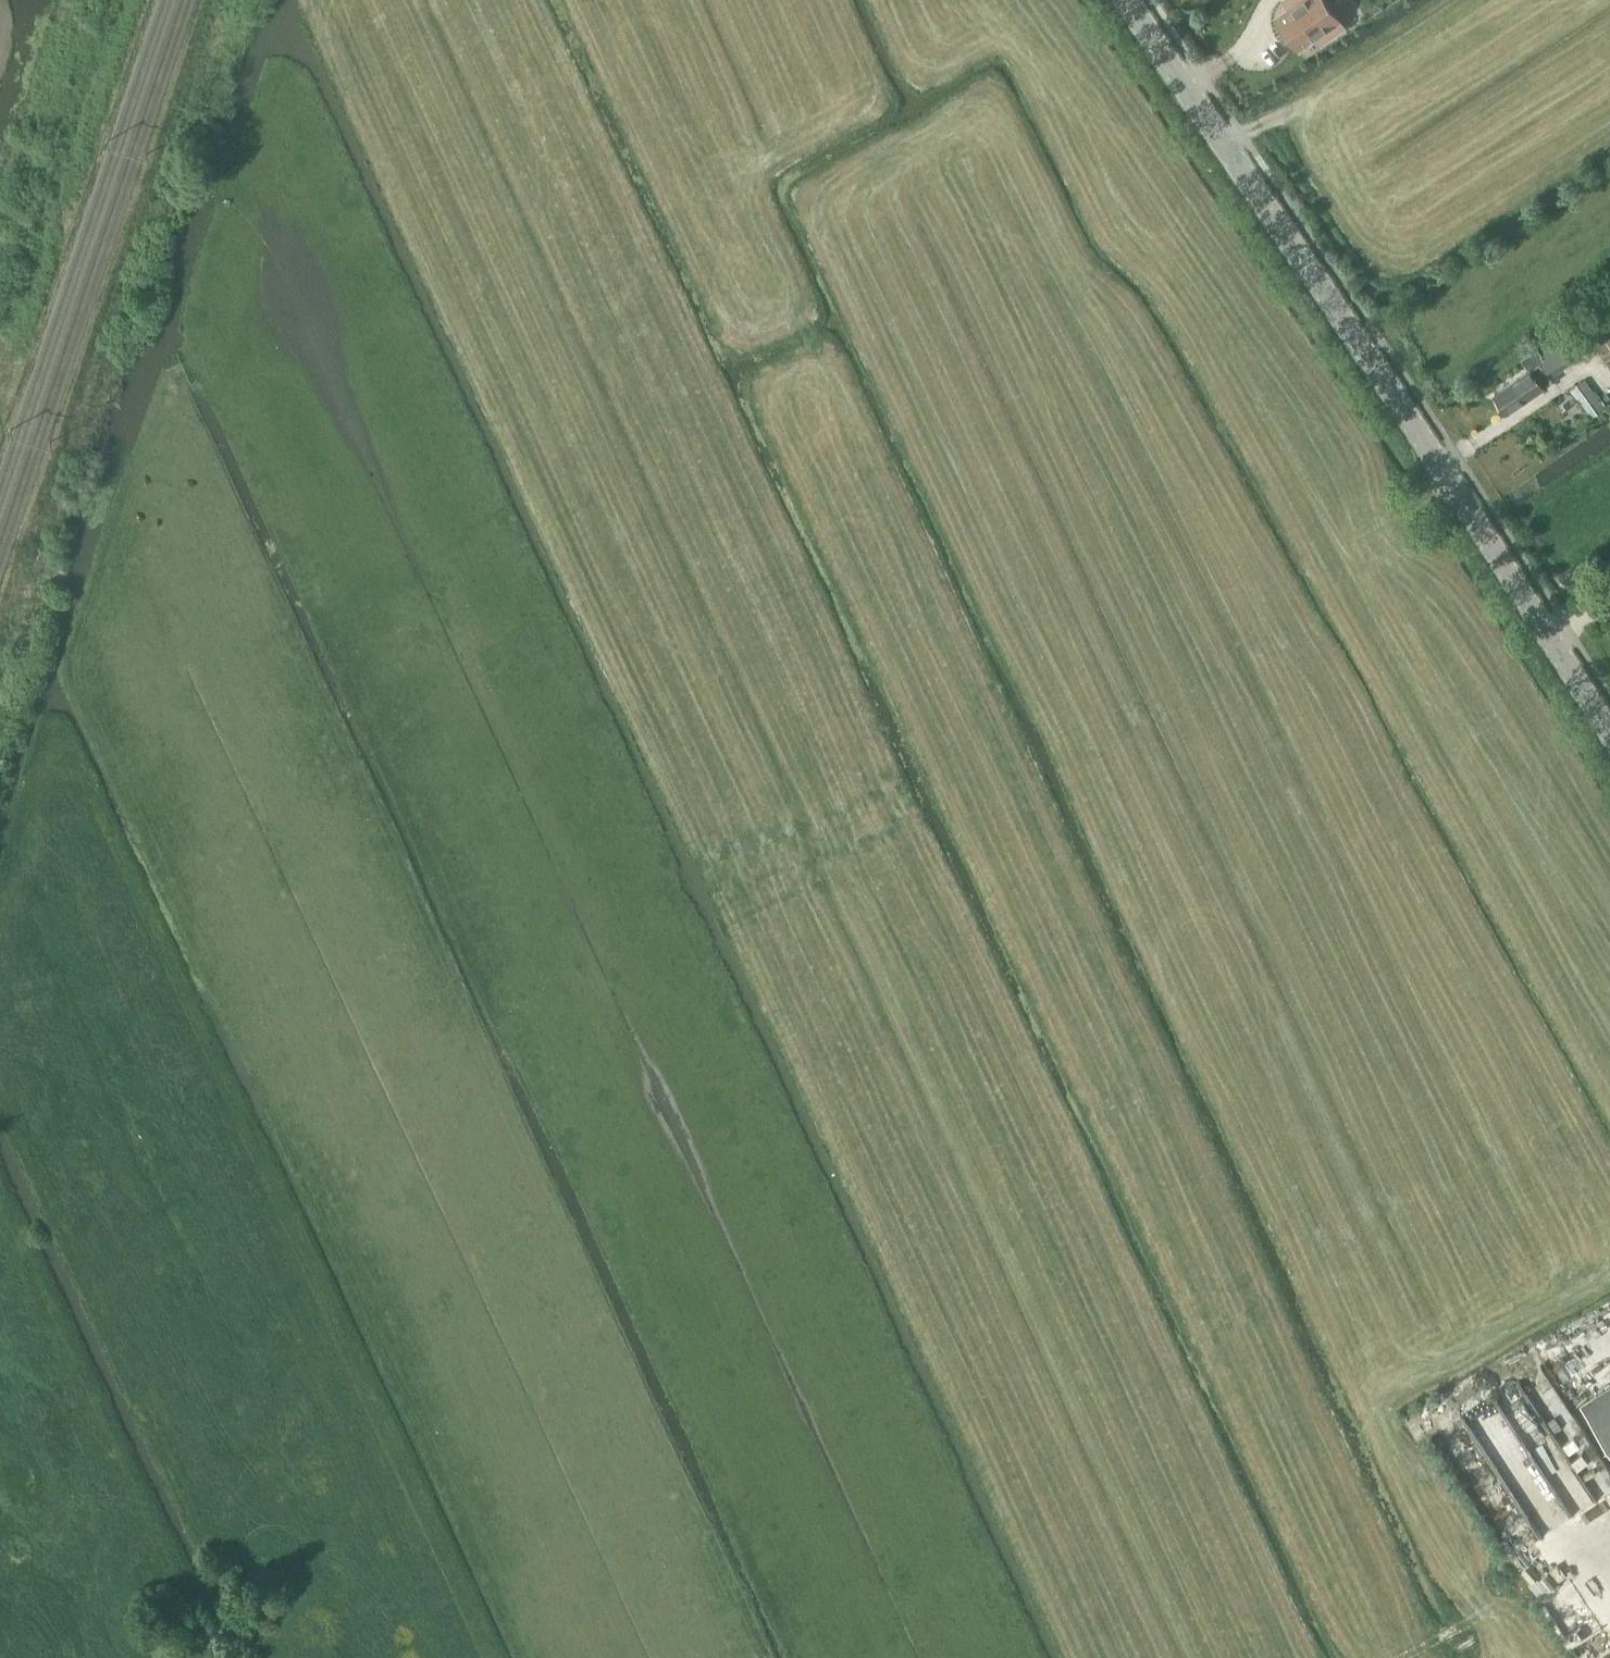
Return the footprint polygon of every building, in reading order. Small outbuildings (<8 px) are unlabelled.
[(1279,17),(1299,45),(1315,34),(1321,43),(1345,26),(1326,0),(1286,0),(1292,8),(1279,17)] [(1531,368),(1496,392),(1509,411),(1554,381),(1551,376),(1583,354),(1570,334),(1541,354),(1538,349),(1524,358),(1531,368)] [(1588,381),(1574,390),(1593,416),(1607,407),(1588,381)] [(1584,1406),(1609,1446),(1609,1389),(1584,1406)]
